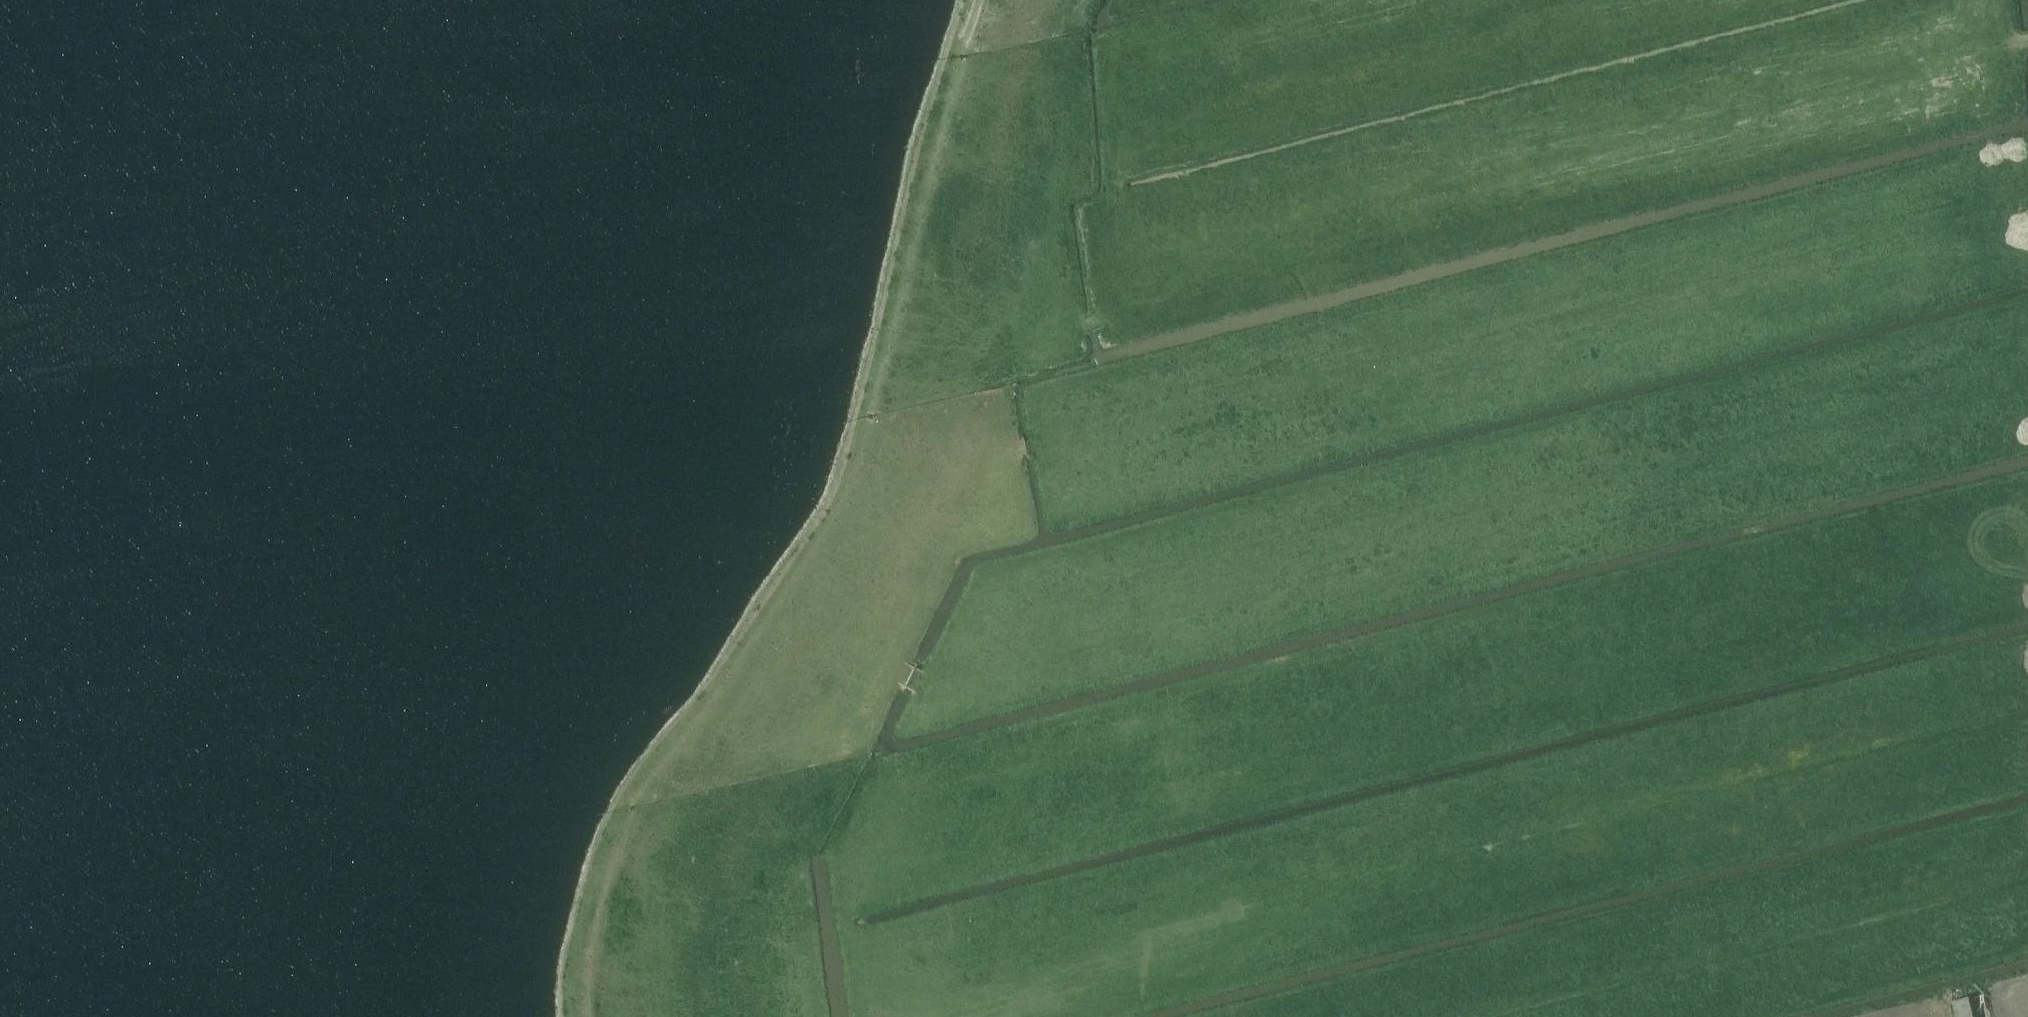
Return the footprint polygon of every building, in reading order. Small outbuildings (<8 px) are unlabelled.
[(1956,1016),(1973,1016),(1968,994),(1951,998),(1956,1016)]
